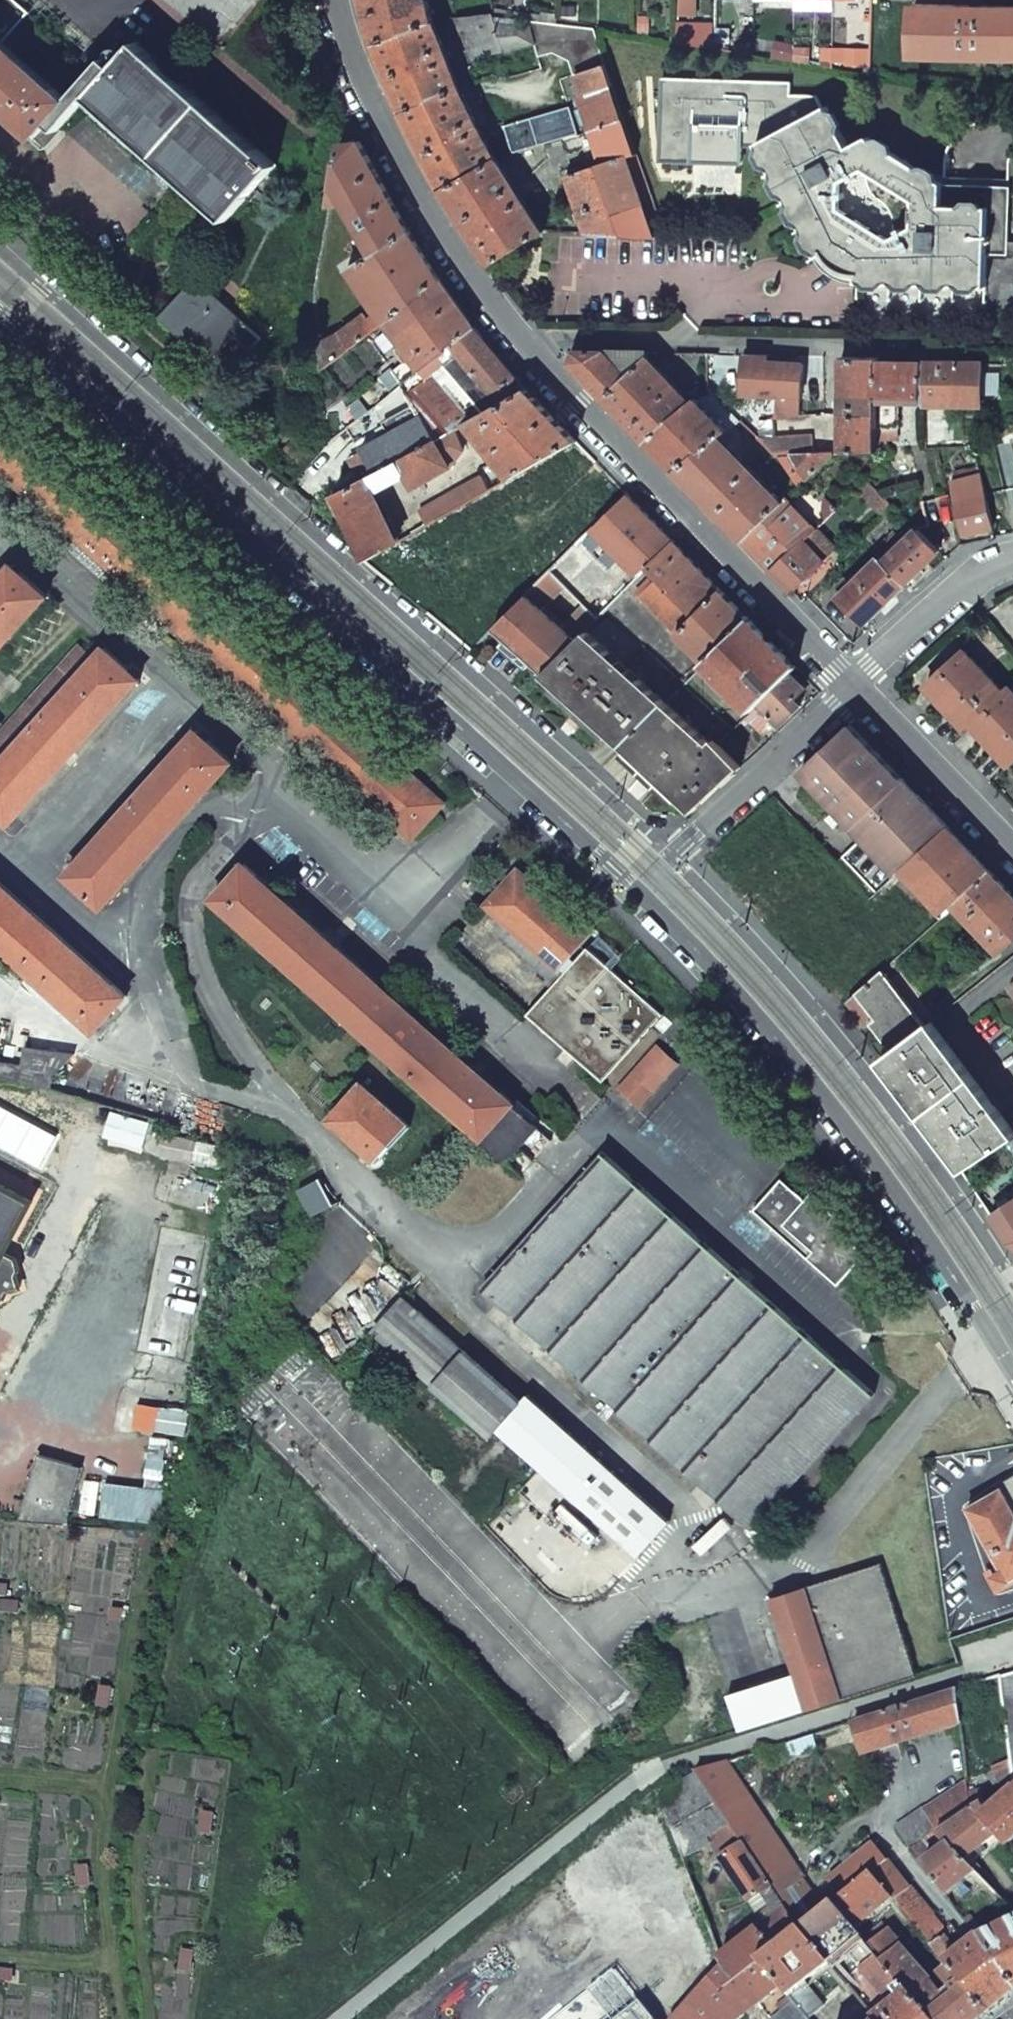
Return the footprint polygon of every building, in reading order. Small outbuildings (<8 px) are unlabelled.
[(37,138),(50,123),(60,131),(90,97),(176,175),(190,187),(228,221),(277,166),(138,43),(116,67),(107,58),(70,101),(4,42),(30,13),(16,0),(0,0),(0,105),(37,138)] [(375,45),(434,23),(428,0),(363,0),(375,45)] [(834,11),(834,0),(795,0),(795,11),(834,11)] [(912,57),(1012,59),(1012,7),(914,6),(912,57)] [(495,14),(456,18),(473,61),(491,55),(513,48),(534,41),(529,21),(496,17),(495,14)] [(597,31),(529,21),(534,41),(539,58),(554,54),(570,62),(575,76),(577,76),(607,66),(597,31)] [(399,106),(402,113),(461,90),(434,23),(375,45),(399,106)] [(696,39),(715,40),(715,25),(696,25),(696,26),(689,26),(689,38),(696,38),(696,39)] [(494,64),(516,57),(513,48),(491,55),(494,64)] [(845,65),(845,51),(835,51),(835,64),(845,65)] [(848,51),(848,67),(874,67),(874,52),(848,51)] [(626,122),(607,66),(577,76),(595,131),(626,122)] [(875,283),(989,287),(990,262),(991,252),(1009,253),(1011,188),(949,186),(910,186),(904,193),(871,169),(867,171),(854,149),(852,149),(829,107),(826,110),(820,95),(793,94),(793,82),(663,78),(660,160),(696,161),(697,150),(743,152),(743,145),(759,146),(822,263),(832,272),(843,280),(861,284),(870,284),(875,283)] [(406,120),(442,191),(496,160),(461,90),(402,113),(406,120)] [(514,155),(579,136),(572,108),(506,126),(514,155)] [(567,176),(587,235),(653,238),(626,160),(637,156),(626,122),(595,131),(606,163),(567,176)] [(871,169),(904,193),(910,186),(949,186),(874,139),(854,149),(867,171),(871,169)] [(350,269),(384,324),(386,323),(441,281),(416,242),(409,231),(402,218),(361,141),(343,143),(341,144),(332,204),(344,201),(374,255),(350,269)] [(743,152),(697,150),(696,161),(741,163),(742,163),(743,152)] [(626,160),(653,238),(665,239),(637,156),(626,160)] [(466,228),(491,266),(544,234),(496,160),(442,191),(466,228)] [(168,185),(181,197),(190,187),(176,175),(168,185)] [(162,318),(228,378),(263,339),(196,280),(162,318)] [(366,389),(379,404),(403,384),(475,328),(468,319),(441,281),(386,323),(415,363),(398,376),(392,369),(366,389)] [(316,298),(318,327),(334,326),(334,296),(316,298)] [(321,344),(324,370),(376,330),(366,316),(341,335),(321,344)] [(422,417),(436,440),(455,430),(468,424),(528,391),(496,353),(475,328),(403,384),(418,413),(421,418),(422,417)] [(577,354),(570,364),(607,402),(645,442),(691,404),(644,355),(577,354)] [(770,356),(746,355),(743,395),(777,397),(777,419),(802,416),(805,365),(770,363),(770,356)] [(844,358),(843,414),(879,414),(879,363),(879,358),(844,358)] [(924,364),(879,363),(879,414),(879,439),(889,439),(888,434),(896,434),(896,427),(900,427),(899,397),(925,398),(924,364)] [(982,364),(924,364),(925,398),(925,405),(982,406),(982,364)] [(528,391),(468,424),(512,477),(575,441),(537,400),(528,391)] [(708,391),(697,399),(728,431),(740,421),(708,391)] [(718,517),(742,542),(784,503),(720,437),(728,431),(697,399),(691,404),(645,442),(680,478),(718,517)] [(0,408),(0,471),(413,839),(444,804),(0,408)] [(393,433),(421,418),(418,413),(390,428),(393,433)] [(879,414),(843,414),(842,454),(879,451),(879,439),(879,414)] [(386,468),(436,440),(422,417),(421,418),(393,433),(363,450),(364,452),(356,456),(367,478),(386,468)] [(455,430),(386,468),(402,486),(411,481),(414,488),(450,467),(452,466),(465,450),(455,430)] [(814,436),(758,438),(774,454),(780,454),(814,453),(814,436)] [(964,534),(992,528),(974,446),(968,446),(974,478),(958,482),(961,500),(957,501),(964,534)] [(780,454),(801,487),(835,455),(834,452),(814,453),(780,454)] [(314,457),(304,467),(309,471),(319,461),(314,457)] [(332,497),(364,563),(366,562),(365,561),(397,542),(366,478),(336,494),(332,497)] [(477,483),(422,513),(429,524),(488,491),(481,479),(477,481),(477,483)] [(868,480),(857,490),(886,520),(897,510),(868,480)] [(591,530),(640,578),(649,569),(674,541),(648,515),(627,494),(591,530)] [(784,503),(742,542),(766,566),(772,572),(815,530),(787,500),(784,503)] [(815,530),(772,572),(791,591),(797,586),(798,587),(799,587),(836,551),(816,530),(815,530)] [(912,579),(939,552),(918,531),(904,544),(902,541),(883,560),(906,584),(912,579)] [(677,634),(706,665),(750,620),(736,606),(722,591),(684,551),(674,541),(649,569),(660,579),(641,596),(677,634)] [(883,560),(881,558),(842,598),(867,623),(882,608),(906,584),(883,560)] [(13,567),(0,581),(0,653),(49,599),(13,567)] [(493,629),(544,674),(575,643),(526,595),(518,603),(493,629)] [(607,611),(586,632),(666,704),(686,684),(607,611)] [(750,620),(706,665),(752,713),(791,674),(797,668),(787,658),(750,620)] [(544,674),(624,747),(666,704),(586,632),(575,643),(544,674)] [(0,738),(0,768),(60,701),(95,663),(80,649),(0,738)] [(12,825),(141,681),(106,650),(95,663),(60,701),(0,768),(0,815),(12,825)] [(970,725),(1004,693),(965,650),(925,687),(964,729),(970,725)] [(746,720),(765,737),(776,728),(778,730),(803,706),(797,699),(806,689),(804,687),(791,674),(752,713),(746,720)] [(686,684),(666,704),(711,745),(715,741),(720,746),(734,731),(686,684)] [(970,725),(1008,766),(1012,762),(1012,692),(1010,688),(1004,693),(970,725)] [(666,704),(624,747),(693,812),(742,767),(720,746),(715,741),(711,745),(666,704)] [(854,827),(904,781),(899,776),(893,769),(851,724),(801,771),(854,827)] [(69,877),(104,909),(234,764),(199,732),(69,877)] [(904,781),(854,827),(863,837),(897,872),(902,869),(948,827),(904,781)] [(833,811),(824,820),(833,829),(842,820),(833,811)] [(948,827),(902,869),(944,912),(953,904),(990,871),(969,849),(948,827)] [(863,837),(842,857),(876,892),(897,872),(863,837)] [(245,864),(213,900),(414,1079),(508,1164),(540,1128),(245,864)] [(529,1015),(605,1082),(663,1015),(587,949),(573,964),(568,960),(590,935),(518,870),(486,906),(559,970),(561,967),(567,972),(529,1015)] [(953,904),(999,952),(1012,940),(1012,895),(990,871),(953,904)] [(0,882),(0,946),(95,1032),(128,997),(0,882)] [(263,948),(255,957),(378,1067),(386,1059),(263,948)] [(871,1024),(891,1052),(924,1026),(882,970),(849,1001),(865,1021),(868,1026),(871,1024)] [(708,1020),(698,1006),(690,1013),(700,1026),(708,1020)] [(962,1173),(1012,1141),(1012,1140),(1012,1131),(931,1020),(924,1026),(891,1052),(883,1058),(880,1060),(962,1173)] [(655,1043),(614,1087),(638,1109),(679,1065),(655,1043)] [(53,1089),(56,1072),(59,1072),(75,1054),(28,1047),(25,1064),(0,1061),(0,1079),(53,1089)] [(366,1081),(334,1116),(382,1158),(413,1123),(366,1081)] [(604,1153),(483,1288),(752,1529),(873,1393),(604,1153)] [(306,1164),(300,1174),(313,1179),(317,1169),(306,1164)] [(781,1179),(754,1211),(838,1286),(865,1255),(836,1228),(842,1222),(811,1194),(805,1201),(781,1179)] [(0,1185),(0,1300),(5,1299),(8,1293),(19,1287),(18,1275),(21,1270),(16,1259),(5,1253),(33,1202),(0,1185)] [(990,1215),(1012,1251),(1012,1200),(990,1215)] [(375,1333),(492,1438),(498,1430),(640,1557),(670,1523),(529,1396),(522,1403),(406,1299),(375,1333)] [(1001,1566),(991,1571),(999,1586),(1009,1581),(1010,1582),(1012,1580),(1012,1476),(998,1484),(1001,1488),(967,1507),(1001,1566)] [(880,1564),(770,1599),(805,1712),(915,1677),(880,1564)] [(0,1600),(0,1612),(18,1612),(19,1601),(0,1600)] [(122,1608),(110,1607),(108,1619),(121,1620),(122,1608)] [(1001,1676),(1012,1765),(1012,1672),(1001,1676)] [(109,1704),(111,1684),(99,1683),(97,1703),(109,1704)] [(957,1690),(853,1722),(864,1755),(961,1724),(957,1690)] [(725,1763),(696,1772),(744,1844),(787,1907),(801,1929),(822,1912),(814,1901),(725,1763)] [(663,1794),(658,1796),(683,1858),(712,1844),(721,1858),(744,1844),(696,1772),(662,1791),(663,1794)] [(968,1784),(896,1826),(910,1849),(924,1866),(950,1846),(939,1834),(971,1812),(969,1796),(968,1784)] [(980,1792),(969,1796),(971,1812),(974,1810),(983,1804),(980,1792)] [(974,1810),(997,1836),(1007,1846),(1012,1840),(1012,1793),(989,1812),(983,1804),(974,1810)] [(971,1812),(939,1834),(950,1846),(964,1861),(997,1836),(974,1810),(971,1812)] [(211,1833),(213,1813),(201,1812),(199,1832),(211,1833)] [(874,1843),(828,1879),(833,1885),(842,1897),(873,1873),(888,1861),(874,1843)] [(744,1844),(721,1858),(749,1901),(763,1891),(779,1914),(787,1907),(744,1844)] [(950,1846),(924,1866),(946,1894),(975,1872),(964,1861),(950,1846)] [(888,1861),(873,1873),(894,1898),(933,1945),(944,1937),(947,1934),(933,1917),(935,1916),(912,1886),(910,1888),(888,1861)] [(89,1886),(87,1866),(75,1867),(78,1887),(89,1886)] [(842,1897),(835,1902),(857,1929),(894,1898),(873,1873),(842,1897)] [(833,1885),(814,1901),(822,1912),(835,1902),(842,1897),(833,1885)] [(763,1891),(749,1901),(756,1911),(753,1933),(760,1927),(779,1914),(763,1891)] [(822,1912),(801,1929),(830,1964),(849,1949),(864,1937),(857,1929),(835,1902),(822,1912)] [(779,1914),(760,1927),(776,1949),(801,1929),(787,1907),(779,1914)] [(933,1945),(950,1967),(988,2014),(1007,2000),(1012,1996),(1012,1922),(978,1937),(958,1953),(944,1937),(933,1945)] [(753,1933),(721,1958),(725,1968),(720,1971),(714,1979),(724,1991),(762,1961),(776,1949),(760,1927),(753,1933)] [(889,1928),(869,1944),(908,1993),(915,2001),(935,1985),(889,1928)] [(776,1949),(762,1961),(781,1984),(789,1993),(790,1995),(806,1983),(830,1964),(801,1929),(776,1949)] [(908,1993),(869,1944),(864,1937),(849,1949),(893,2004),(908,1993)] [(190,1972),(192,1952),(181,1951),(179,1971),(190,1972)] [(677,2018),(737,2018),(781,1984),(762,1961),(724,1991),(714,1979),(677,2018)] [(915,2001),(930,2018),(982,2018),(988,2014),(950,1967),(940,1974),(957,1995),(950,2000),(937,1984),(935,1985),(915,2001)] [(0,1968),(0,1979),(11,1980),(12,1968),(0,1968)] [(806,1983),(790,1995),(809,2018),(825,2005),(806,1983)] [(772,2018),(810,2018),(809,2018),(790,1995),(789,1993),(776,2005),(780,2012),(772,2018)] [(915,2001),(908,1993),(893,2004),(874,2018),(875,2018),(930,2018),(915,2001)] [(641,2000),(617,2018),(657,2018),(641,2000)]
